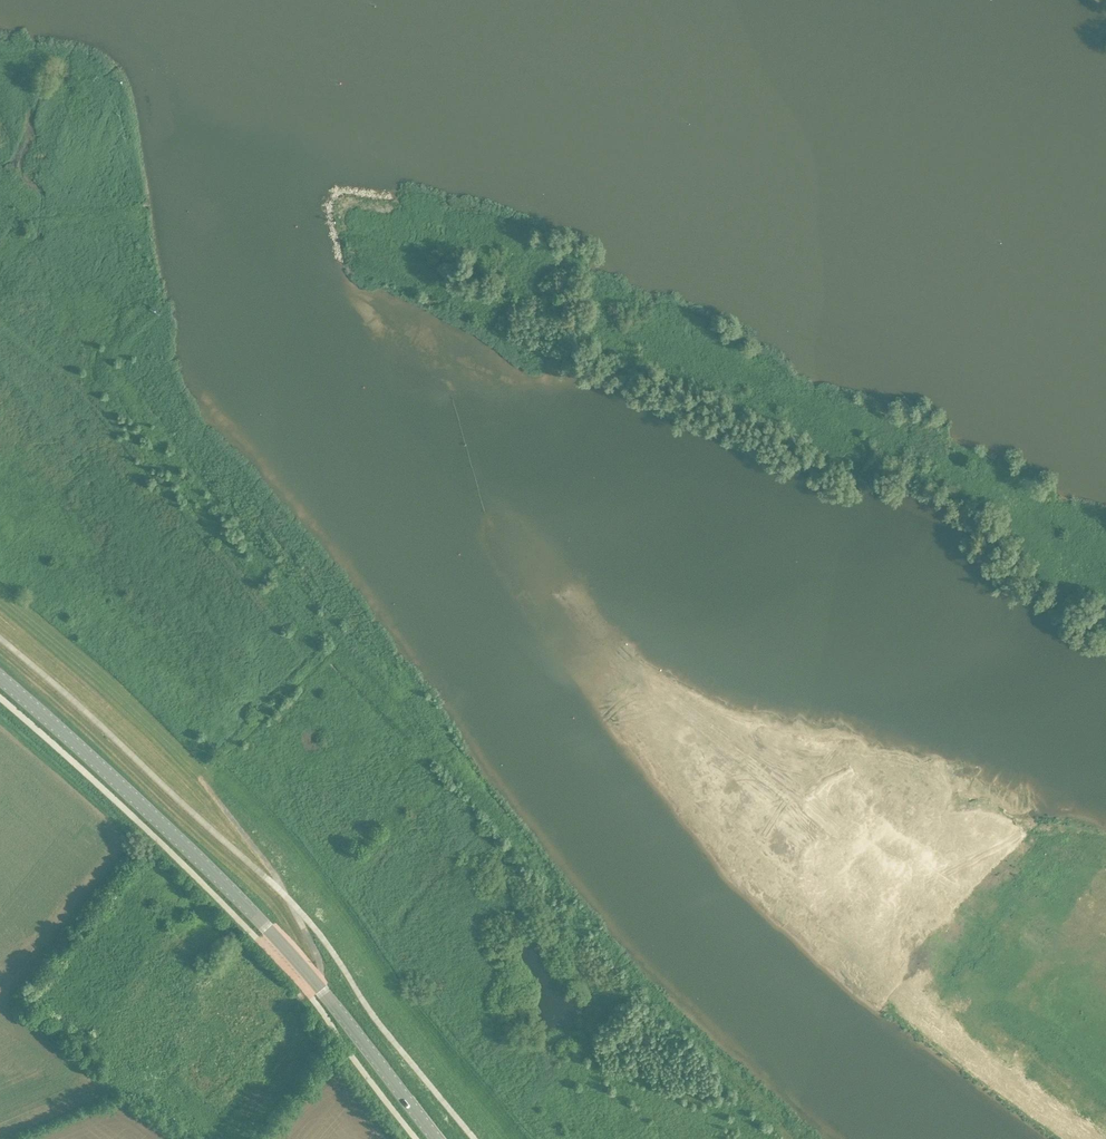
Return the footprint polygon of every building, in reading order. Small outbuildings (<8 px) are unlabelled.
[(152,964),(156,958),(146,951),(142,956),(152,964)] [(196,1028),(206,1018),(198,1011),(188,1021),(196,1028)] [(182,1084),(164,1083),(163,1094),(182,1095),(182,1084)] [(232,1093),(218,1107),(227,1116),(241,1103),(232,1093)] [(665,1125),(670,1122),(658,1107),(654,1110),(665,1125)] [(672,1122),(677,1128),(689,1119),(684,1114),(672,1122)] [(686,1138),(698,1138),(701,1136),(695,1131),(686,1138)]
